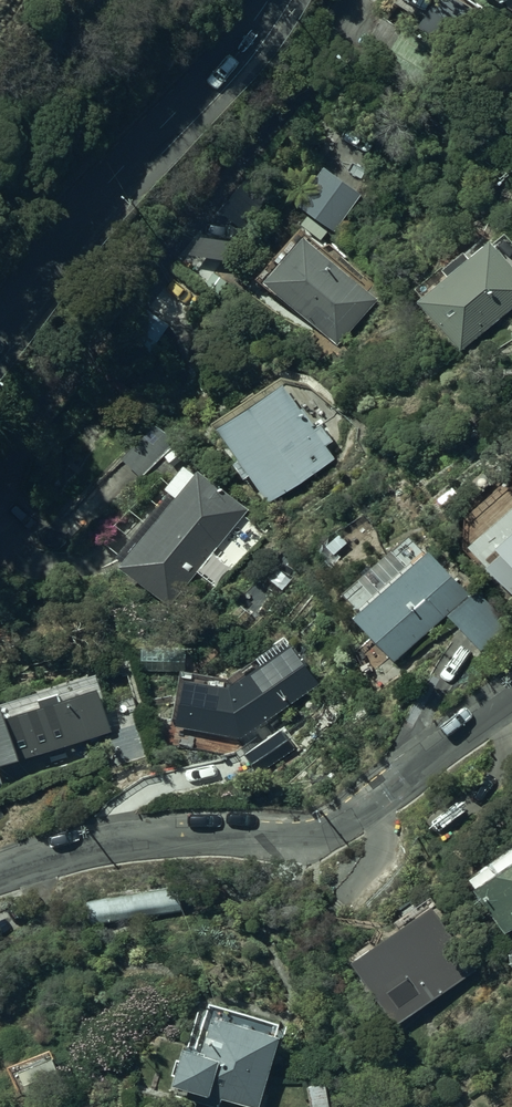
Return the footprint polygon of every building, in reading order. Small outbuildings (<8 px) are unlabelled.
[(511,9),(511,0),(498,0),(511,9)] [(336,243),(358,211),(322,186),(300,218),(336,243)] [(383,315),(303,246),(263,292),(342,361),(383,315)] [(492,246),(419,306),(465,361),(511,322),(511,270),(492,246)] [(336,476),(284,394),(216,437),(268,519),(336,476)] [(200,478),(194,486),(183,477),(164,500),(175,509),(121,577),(171,617),(250,519),(200,478)] [(476,554),(511,594),(511,521),(476,554)] [(475,601),(429,552),(359,618),(406,667),(451,624),(482,655),(506,631),(475,601)] [(338,683),(307,639),(228,693),(180,685),(173,735),(239,745),(239,744),(242,748),(338,683)] [(13,718),(8,702),(0,705),(0,776),(24,768),(24,767),(113,739),(99,691),(13,718)] [(473,879),(504,928),(511,923),(511,856),(473,879)] [(174,881),(85,896),(89,925),(179,911),(174,881)] [(437,901),(348,958),(390,1024),(479,968),(437,901)] [(216,1105),(219,1094),(256,1104),(276,1030),(207,1012),(197,1048),(178,1043),(168,1079),(186,1083),(186,1085),(189,1085),(186,1097),(216,1105)] [(64,1092),(48,1050),(11,1064),(27,1105),(64,1092)]
